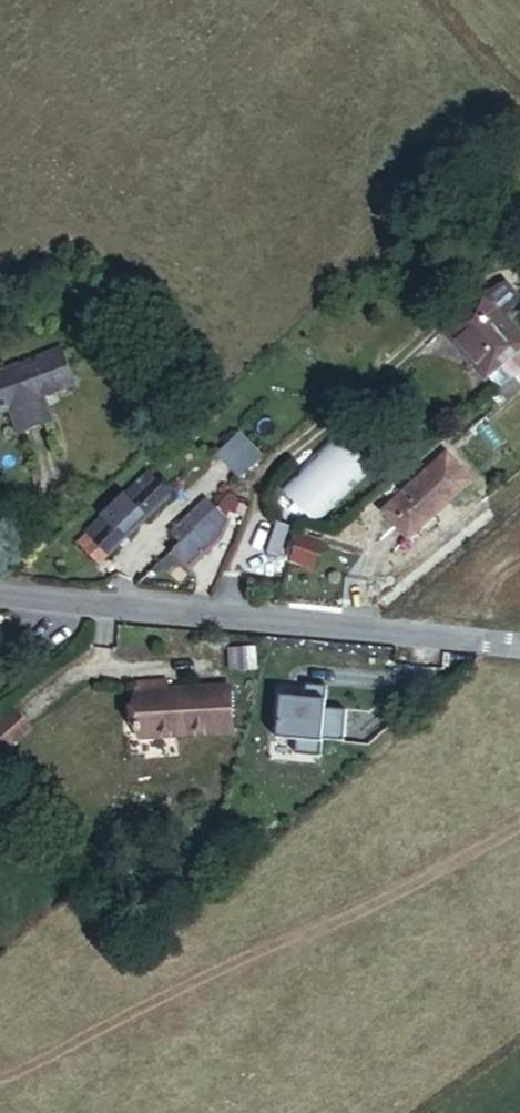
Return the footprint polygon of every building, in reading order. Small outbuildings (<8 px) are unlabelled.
[(481,298),(441,334),(484,382),(519,350),(519,342),(481,298)] [(61,355),(0,377),(0,416),(5,415),(13,437),(49,425),(43,402),(73,392),(61,355)] [(345,428),(281,487),(313,522),(377,463),(345,428)] [(241,477),(264,454),(240,430),(217,453),(241,477)] [(448,506),(421,477),(375,518),(401,548),(448,506)] [(88,544),(79,550),(94,565),(164,498),(150,483),(100,533),(94,527),(82,537),(88,544)] [(193,528),(209,542),(216,522),(206,514),(193,528)] [(193,528),(173,548),(189,563),(209,542),(193,528)] [(75,545),(79,550),(88,544),(82,537),(75,545)] [(294,538),(282,562),(305,573),(315,546),(294,538)] [(224,747),(229,700),(160,696),(161,686),(137,684),(131,740),(224,747)] [(29,732),(15,716),(0,729),(0,757),(29,732)]
